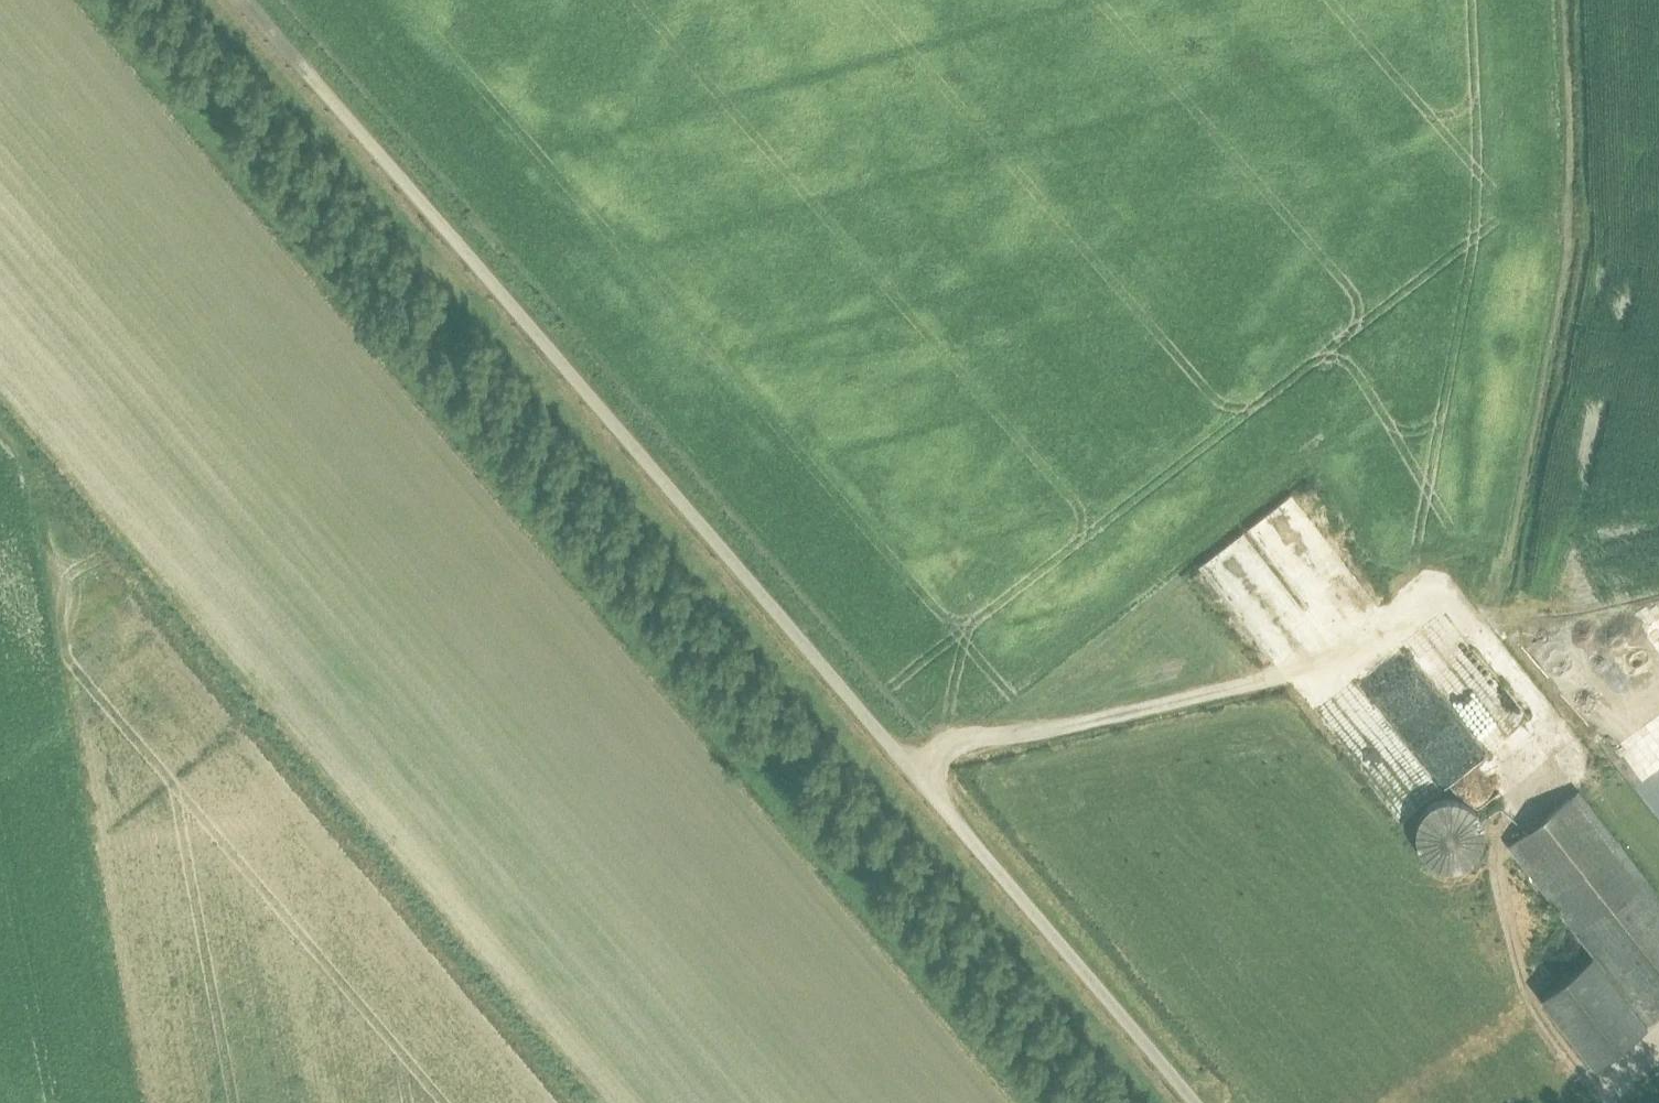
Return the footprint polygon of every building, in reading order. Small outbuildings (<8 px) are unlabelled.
[(1595,1066),(1658,1016),(1658,894),(1579,792),(1510,846),(1594,954),(1541,996),(1595,1066)] [(1419,848),(1420,851),(1422,853),(1424,856),(1426,858),(1428,860),(1430,862),(1433,864),(1436,865),(1438,866),(1441,867),(1444,868),(1447,868),(1450,869),(1453,869),(1457,868),(1460,867),(1462,867),(1465,865),(1468,864),(1471,862),(1473,860),(1475,858),(1477,856),(1479,854),(1481,851),(1482,848),(1483,845),(1484,842),(1485,839),(1485,836),(1485,833),(1485,830),(1485,827),(1484,824),(1483,822),(1482,819),(1480,816),(1479,814),(1477,811),(1475,809),(1473,807),(1470,805),(1468,804),(1465,802),(1462,801),(1459,800),(1456,800),(1451,799),(1448,799),(1445,800),(1442,800),(1439,801),(1436,802),(1433,804),(1431,805),(1428,807),(1426,809),(1424,811),(1422,814),(1421,816),(1419,819),(1418,822),(1417,825),(1416,827),(1416,830),(1416,833),(1416,836),(1416,839),(1417,842),(1418,845),(1419,848)]
